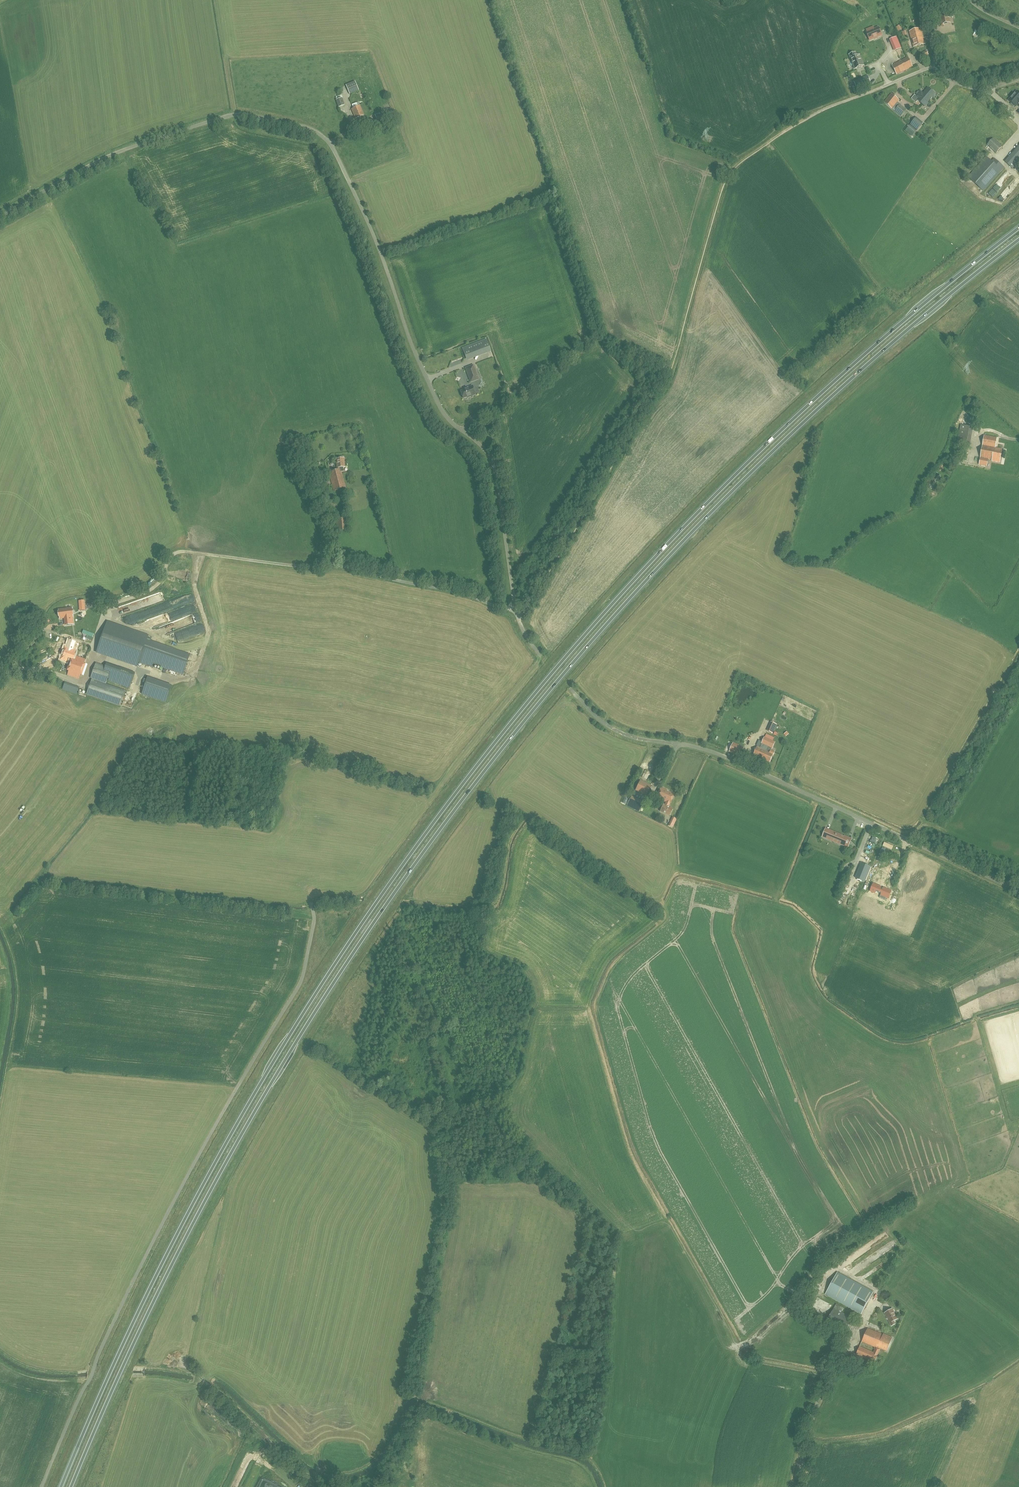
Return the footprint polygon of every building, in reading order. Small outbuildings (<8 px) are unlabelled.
[(941,24),(946,23),(950,22),(947,11),(939,13),(941,24)] [(870,40),(882,35),(879,27),(874,29),(873,27),(869,28),(870,30),(866,32),(870,40)] [(911,39),(923,36),(922,34),(921,28),(909,32),(911,39)] [(925,44),(923,36),(911,39),(913,47),(925,44)] [(896,37),(889,40),(894,51),(901,48),(896,37)] [(849,55),(855,69),(864,65),(860,55),(857,56),(855,53),(849,55)] [(913,66),(908,57),(892,65),(897,74),(913,66)] [(871,83),(869,79),(868,76),(862,78),(854,82),(857,89),(871,83)] [(358,91),(354,82),(345,86),(349,95),(358,91)] [(930,88),(929,89),(928,88),(923,94),(920,91),(920,92),(919,91),(918,92),(916,93),(916,94),(917,95),(916,96),(919,99),(916,103),(918,100),(924,106),(935,94),(932,91),(933,91),(933,89),(931,88),(930,88)] [(1009,100),(1012,103),(1011,104),(1014,107),(1015,106),(1016,106),(1017,104),(1018,106),(1018,93),(1017,91),(1009,100)] [(899,100),(891,94),(884,102),(892,109),(899,100)] [(344,106),(341,98),(336,100),(339,108),(344,106)] [(896,112),(903,116),(908,108),(901,103),(896,112)] [(355,118),(364,115),(360,106),(351,109),(355,118)] [(382,120),(381,117),(383,116),(381,112),(375,114),(376,118),(378,122),(382,120)] [(911,124),(918,130),(925,122),(918,116),(911,124)] [(1015,134),(1002,122),(993,131),(1007,143),(1015,134)] [(996,153),(1002,147),(993,138),(987,145),(996,153)] [(1018,162),(1018,145),(1005,161),(1013,169),(1018,162)] [(984,191),(1005,168),(994,158),(991,161),(986,156),(968,177),(984,191)] [(491,352),(486,339),(462,348),(467,361),(491,352)] [(478,379),(473,365),(465,368),(471,382),(478,379)] [(476,394),(472,386),(467,388),(467,389),(461,391),(461,392),(461,393),(461,395),(462,395),(463,398),(470,396),(476,394)] [(972,442),(975,426),(963,424),(959,439),(972,442)] [(1000,463),(1002,449),(995,448),(996,438),(984,436),(979,465),(987,466),(988,459),(992,460),(992,461),(1000,463)] [(343,467),(345,467),(344,458),(336,459),(337,470),(329,472),(334,491),(346,487),(342,471),(344,471),(343,467)] [(936,472),(926,486),(927,486),(931,490),(941,476),(936,472)] [(314,484),(311,474),(304,476),(307,487),(314,484)] [(324,513),(330,511),(327,502),(321,504),(324,513)] [(347,518),(335,519),(337,531),(349,530),(347,518)] [(150,586),(157,580),(155,577),(147,583),(150,586)] [(76,612),(63,608),(60,616),(64,617),(62,624),(70,627),(73,620),(76,612)] [(107,621),(97,652),(137,666),(138,663),(153,668),(154,664),(159,666),(164,667),(164,668),(172,670),(183,674),(190,655),(150,642),(151,639),(148,637),(148,635),(107,621)] [(61,656),(60,660),(66,662),(67,658),(72,660),(74,655),(76,651),(73,649),(75,643),(69,641),(66,647),(65,646),(64,649),(63,651),(64,652),(62,656),(61,656)] [(74,656),(72,661),(67,675),(79,679),(85,659),(74,656)] [(107,663),(105,666),(96,663),(91,678),(92,679),(87,694),(120,706),(125,691),(106,684),(107,680),(129,688),(135,673),(107,663)] [(757,746),(753,756),(760,759),(769,763),(772,755),(773,756),(775,752),(771,750),(772,748),(775,742),(765,737),(762,744),(760,747),(757,746)] [(744,747),(733,743),(729,752),(740,757),(744,747)] [(749,755),(747,760),(755,763),(757,758),(749,755)] [(640,781),(636,790),(646,795),(651,786),(640,780),(640,781)] [(674,794),(661,787),(656,797),(666,802),(665,805),(663,804),(660,811),(669,815),(672,808),(668,806),(669,804),(670,804),(674,794)] [(824,831),(823,833),(827,835),(826,837),(834,840),(834,841),(839,844),(839,842),(845,845),(846,843),(850,844),(851,842),(847,841),(848,837),(837,833),(829,829),(827,833),(824,831)] [(865,882),(871,867),(862,863),(856,878),(865,882)] [(874,884),(871,891),(875,893),(876,891),(881,894),(880,898),(880,897),(885,899),(886,897),(888,898),(891,891),(884,888),(883,889),(881,888),(881,887),(874,884)] [(873,1292),(865,1287),(852,1280),(838,1272),(825,1295),(852,1309),(861,1314),(873,1292)] [(845,1332),(853,1318),(842,1312),(844,1308),(836,1304),(826,1321),(845,1332)] [(894,1321),(898,1318),(892,1309),(885,1313),(892,1325),(895,1323),(894,1321)] [(874,1362),(881,1349),(887,1351),(893,1337),(884,1334),(883,1334),(868,1328),(862,1342),(876,1348),(874,1352),(860,1346),(856,1355),(874,1362)] [(829,1362),(837,1344),(831,1341),(823,1359),(829,1362)] [(242,1480),(236,1478),(233,1486),(239,1486),(242,1480)]
